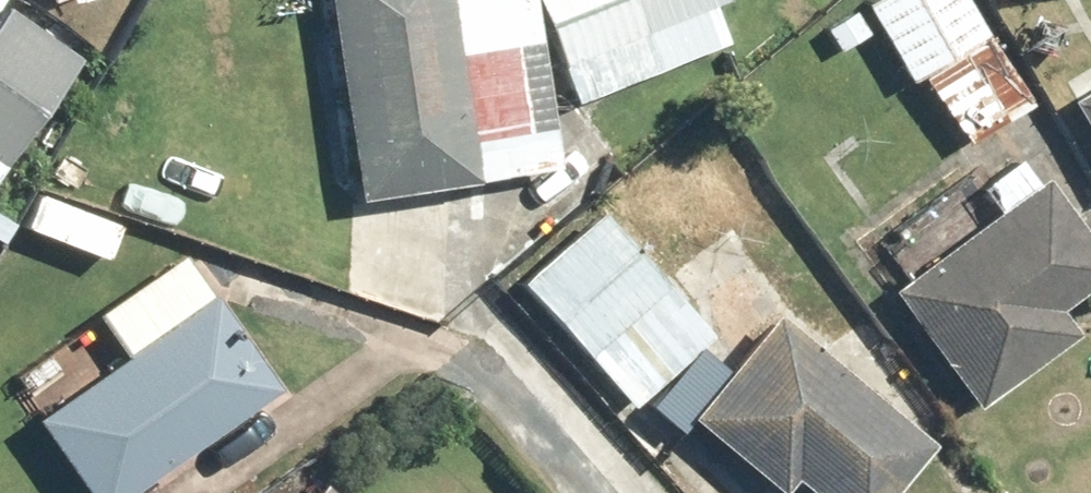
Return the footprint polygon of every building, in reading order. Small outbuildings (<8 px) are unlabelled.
[(346,207),(537,181),(512,0),(318,0),(346,207)] [(576,105),(725,53),(706,0),(538,0),(576,105)] [(853,0),(895,83),(976,42),(955,0),(854,0),(853,0)] [(66,63),(0,21),(0,164),(66,63)] [(1052,117),(1090,173),(1090,90),(1052,117)] [(877,290),(956,407),(1090,316),(1090,266),(1036,184),(877,290)] [(586,217),(508,286),(610,399),(688,329),(586,217)] [(61,492),(130,492),(266,396),(192,293),(10,422),(61,492)] [(767,329),(674,440),(737,492),(873,492),(910,448),(767,329)]
